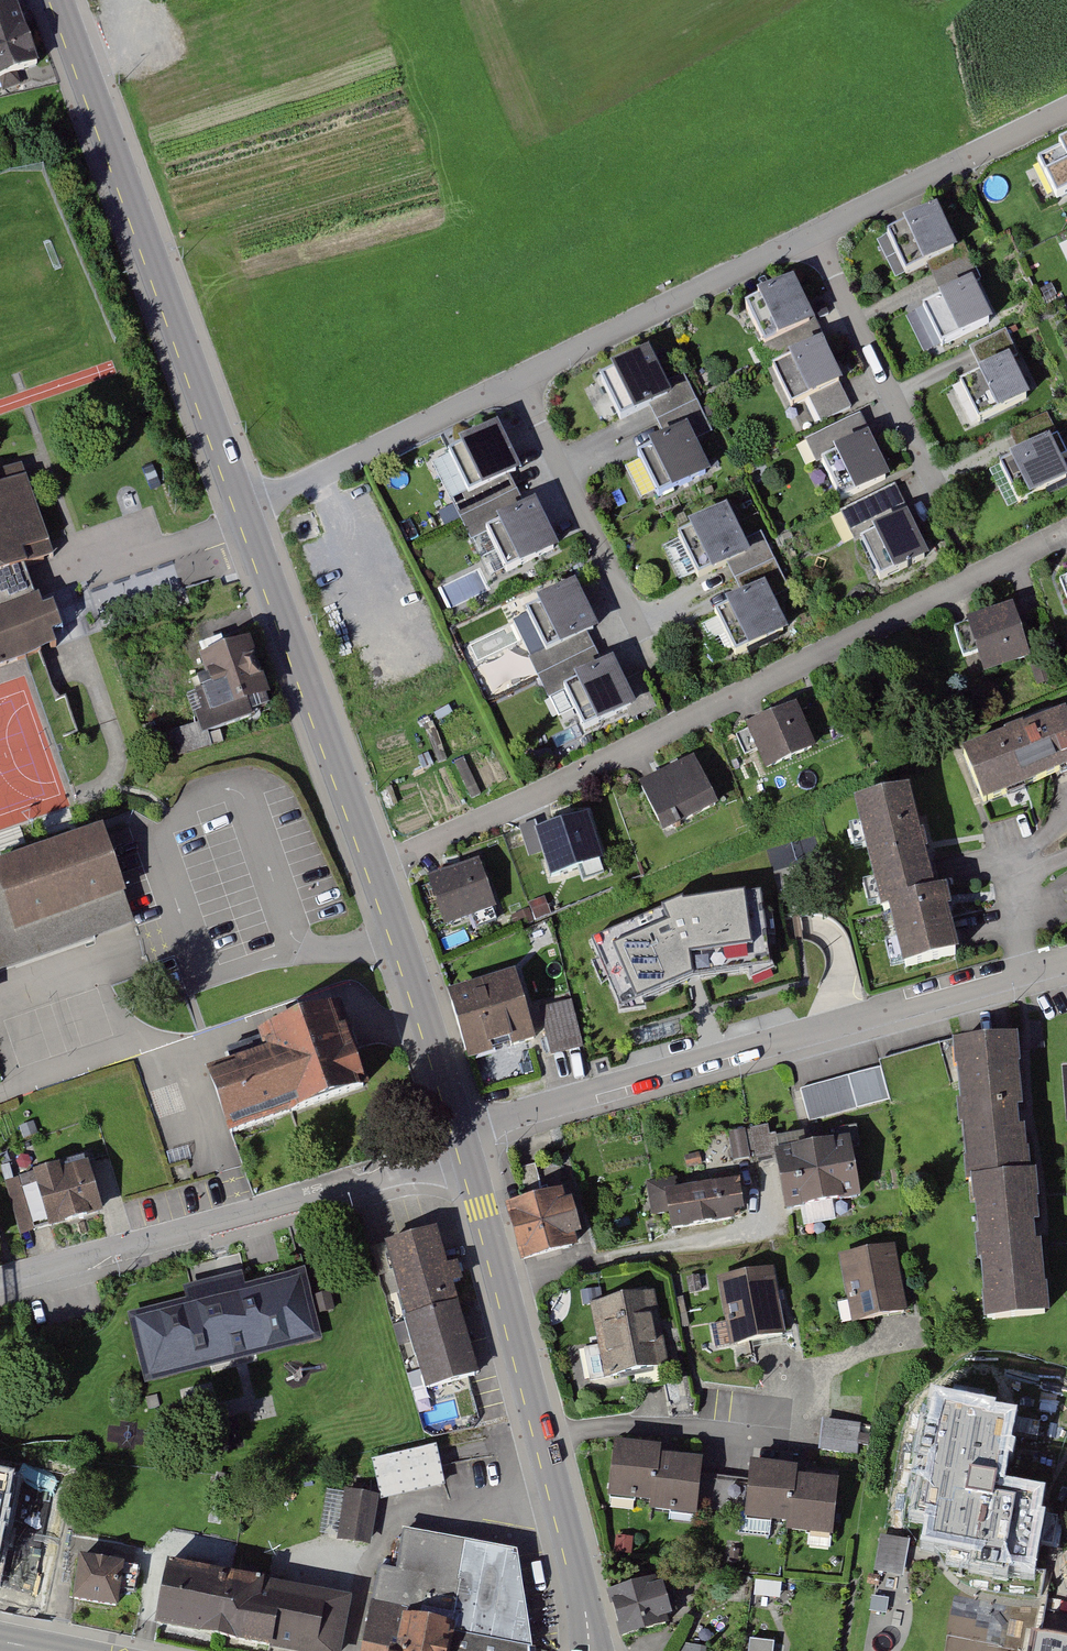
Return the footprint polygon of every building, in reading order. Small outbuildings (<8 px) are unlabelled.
[(0,11),(0,78),(38,64),(16,5),(0,11)] [(1066,194),(1066,145),(1046,157),(1066,194)] [(939,212),(888,236),(907,277),(958,253),(939,212)] [(793,285),(751,305),(772,350),(814,329),(793,285)] [(973,285),(923,309),(942,349),(993,325),(973,285)] [(825,350),(778,371),(805,431),(851,410),(825,350)] [(651,356),(604,380),(625,422),(650,409),(666,441),(647,450),(672,499),(712,479),(695,446),(714,437),(685,379),(667,388),(651,356)] [(1011,361),(960,385),(980,426),(1030,402),(1011,361)] [(606,423),(621,414),(610,393),(594,401),(606,423)] [(861,422),(814,442),(840,501),(887,480),(861,422)] [(496,433),(451,456),(469,492),(450,502),(470,542),(490,533),(513,580),(557,558),(496,433)] [(998,463),(1019,504),(1066,481),(1066,474),(1050,438),(998,463)] [(56,647),(27,566),(53,557),(20,466),(0,473),(0,667),(56,647)] [(896,491),(843,515),(876,587),(929,563),(896,491)] [(728,511),(681,534),(702,576),(727,564),(742,595),(724,604),(748,653),(788,633),(772,601),(791,591),(762,534),(744,543),(728,511)] [(578,586),(533,608),(551,645),(532,654),(552,695),(572,685),(595,732),(639,710),(578,586)] [(1013,611),(968,625),(984,674),(1029,659),(1013,611)] [(186,660),(213,738),(283,713),(256,635),(186,660)] [(798,709),(748,731),(766,773),(816,751),(798,709)] [(963,754),(981,802),(1066,769),(1066,715),(963,754)] [(469,796),(492,791),(484,755),(461,760),(469,796)] [(694,761),(642,786),(666,835),(718,809),(694,761)] [(911,793),(858,806),(883,913),(892,910),(906,970),(960,957),(945,891),(934,893),(911,793)] [(589,817),(537,833),(551,877),(602,862),(589,817)] [(134,927),(103,837),(0,872),(0,972),(134,927)] [(479,865),(426,885),(442,928),(495,908),(479,865)] [(762,892),(679,905),(588,945),(622,1017),(692,984),(772,971),(762,892)] [(516,976),(452,994),(471,1058),(534,1039),(516,976)] [(572,1003),(542,1009),(551,1052),(581,1045),(572,1003)] [(264,1058),(210,1076),(230,1136),(368,1091),(341,1009),(257,1036),(264,1058)] [(1014,1042),(951,1047),(961,1185),(973,1184),(983,1322),(1045,1317),(1035,1175),(1023,1176),(1014,1042)] [(878,1068),(803,1087),(812,1122),(887,1103),(878,1068)] [(852,1143),(779,1155),(788,1212),(861,1201),(852,1143)] [(55,1230),(104,1215),(86,1157),(38,1171),(55,1230)] [(741,1170),(651,1183),(655,1215),(668,1213),(671,1229),(748,1218),(741,1170)] [(563,1194),(505,1209),(520,1263),(578,1248),(575,1238),(583,1236),(574,1203),(566,1205),(563,1194)] [(13,1242),(0,1202),(0,1246),(13,1242)] [(435,1232),(386,1244),(424,1390),(483,1375),(454,1264),(444,1267),(435,1232)] [(895,1246),(840,1256),(852,1325),(908,1315),(895,1246)] [(774,1269),(719,1277),(730,1347),(785,1338),(774,1269)] [(195,1306),(136,1319),(146,1368),(211,1354),(209,1345),(248,1336),(252,1354),(316,1339),(306,1293),(245,1306),(240,1281),(191,1291),(195,1306)] [(654,1291),(590,1303),(605,1380),(669,1368),(654,1291)] [(1011,1424),(946,1413),(924,1547),(923,1554),(940,1556),(1010,1568),(1020,1505),(998,1501),(1011,1424)] [(862,1425),(826,1422),(825,1451),(861,1454),(862,1425)] [(663,1451),(614,1446),(609,1499),(652,1503),(651,1513),(698,1517),(703,1464),(663,1460),(663,1451)] [(435,1447),(373,1459),(382,1505),(444,1493),(435,1447)] [(800,1470),(753,1465),(746,1522),(788,1527),(787,1533),(831,1538),(837,1484),(799,1480),(800,1470)] [(0,1467),(0,1555),(17,1470),(0,1467)] [(375,1500),(345,1494),(334,1544),(364,1551),(375,1500)] [(379,1573),(365,1650),(528,1650),(520,1554),(404,1531),(397,1571),(379,1573)] [(884,1534),(878,1569),(907,1574),(913,1539),(884,1534)] [(121,1569),(78,1562),(71,1607),(114,1614),(121,1569)] [(167,1571),(157,1632),(268,1650),(340,1650),(348,1601),(167,1571)] [(660,1583),(611,1597),(624,1642),(673,1628),(660,1583)] [(778,1641),(753,1637),(751,1650),(776,1650),(778,1641)]
